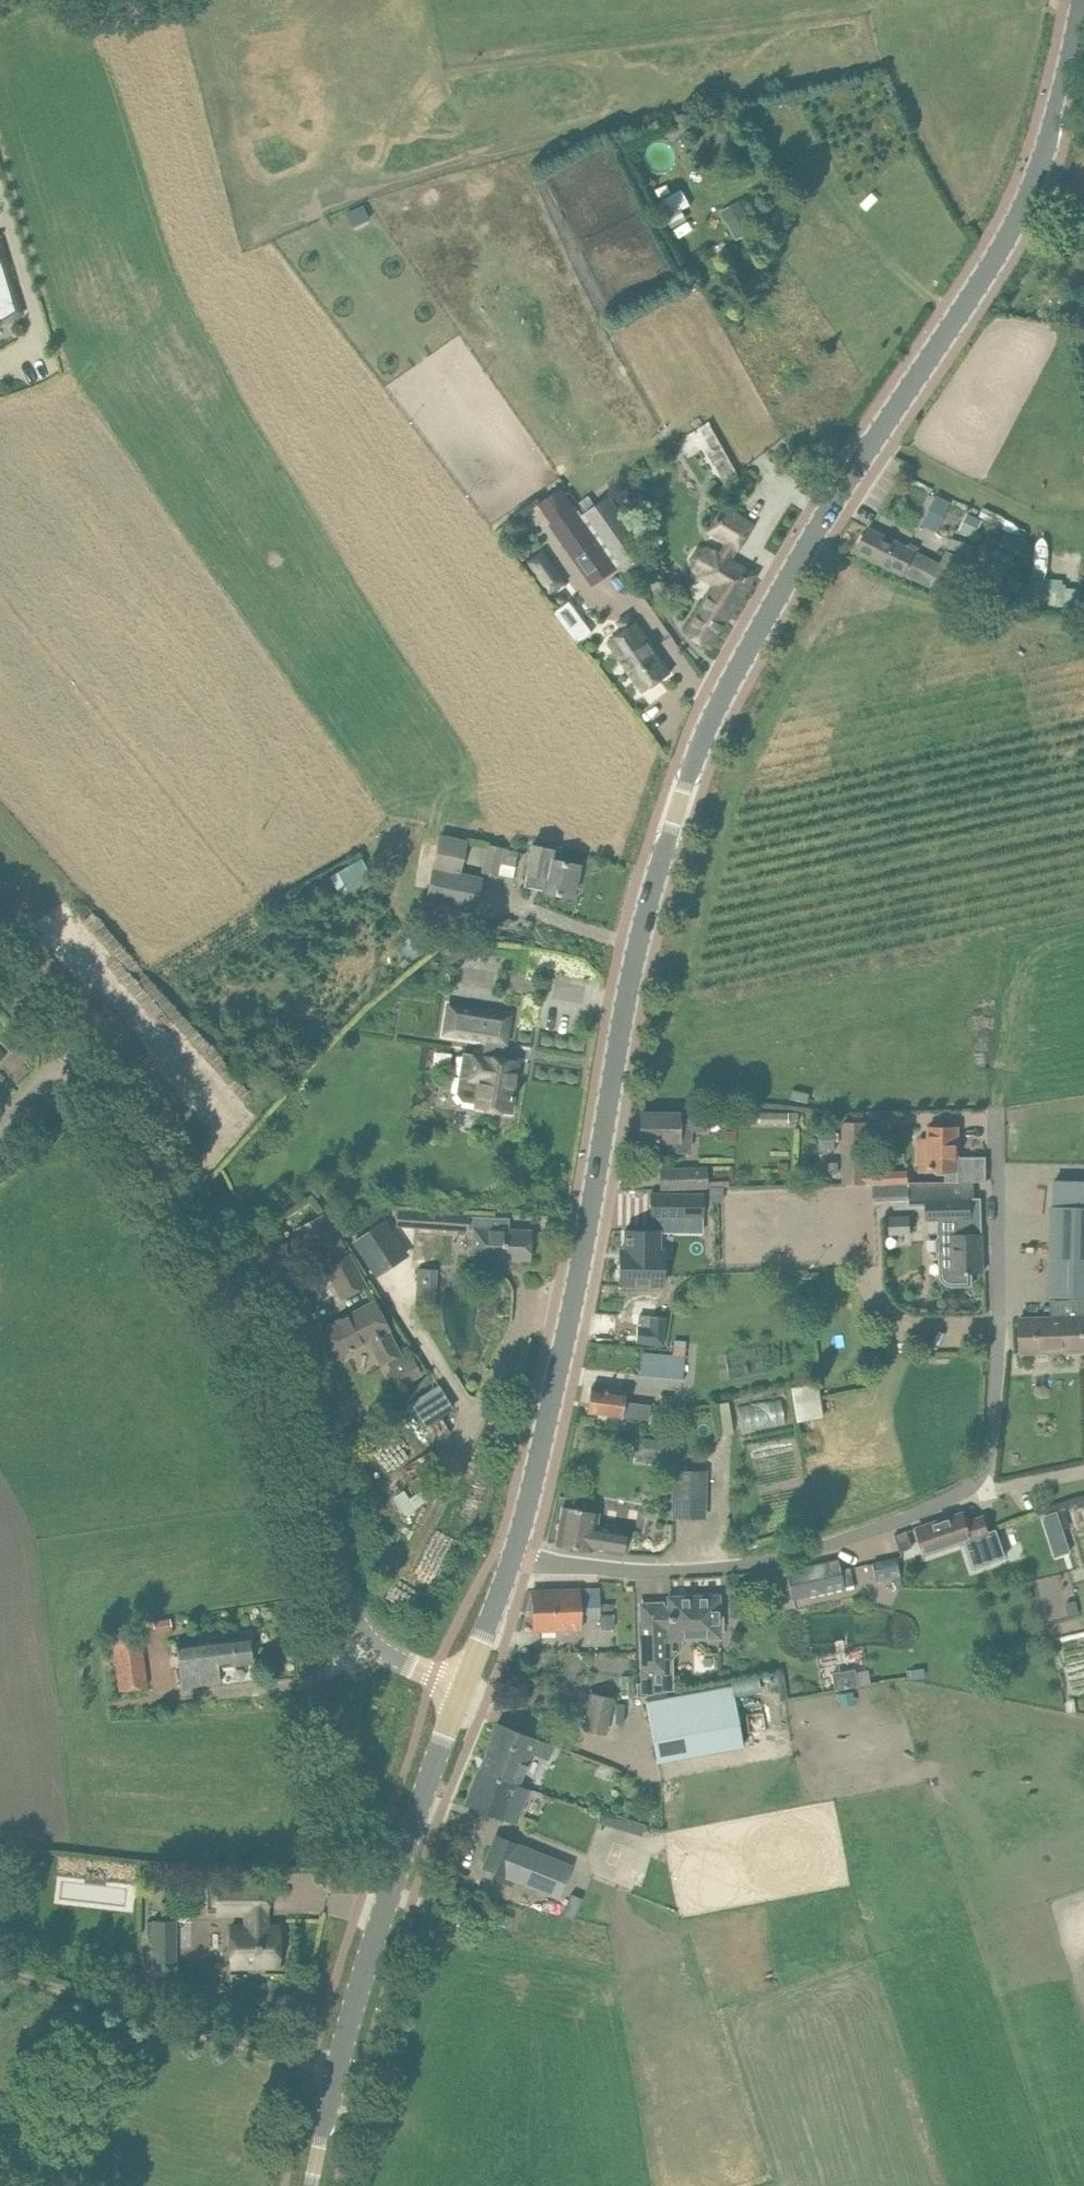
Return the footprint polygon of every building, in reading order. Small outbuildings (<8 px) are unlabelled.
[(650,176),(645,184),(649,188),(657,182),(650,176)] [(726,206),(737,239),(757,233),(746,199),(726,206)] [(1,321),(2,321),(18,311),(0,253),(0,321),(1,321)] [(709,421),(698,427),(710,448),(706,450),(724,483),(737,472),(709,421)] [(942,530),(955,499),(937,492),(925,523),(942,530)] [(627,571),(649,555),(608,497),(586,513),(627,571)] [(717,583),(687,633),(691,635),(709,647),(750,582),(745,579),(750,572),(729,558),(736,546),(741,549),(756,525),(738,513),(724,507),(710,531),(728,542),(721,554),(716,552),(708,545),(697,547),(690,558),(693,570),(702,576),(703,575),(717,583)] [(616,568),(575,508),(551,524),(593,584),(616,568)] [(965,529),(979,534),(986,517),(971,511),(965,529)] [(941,564),(869,528),(858,551),(914,579),(954,594),(958,584),(970,590),(977,575),(964,569),(974,546),(951,538),(947,551),(941,564)] [(530,563),(558,592),(571,579),(543,550),(530,563)] [(981,598),(984,599),(1003,603),(1011,584),(989,575),(981,598)] [(1032,578),(1030,608),(1080,610),(1081,589),(1065,588),(1065,584),(1062,584),(1062,579),(1032,578)] [(570,602),(557,613),(579,642),(592,632),(570,602)] [(671,673),(636,623),(608,641),(643,692),(671,673)] [(423,897),(453,903),(474,908),(481,877),(459,872),(466,840),(436,834),(423,897)] [(488,845),(482,870),(497,873),(499,863),(515,866),(518,852),(488,845)] [(531,845),(523,886),(572,896),(578,864),(550,858),(552,849),(531,845)] [(342,888),(375,876),(368,858),(335,871),(342,888)] [(505,1042),(510,1014),(448,1004),(443,1034),(485,1041),(483,1053),(471,1051),(471,1053),(462,1052),(455,1093),(462,1100),(476,1102),(475,1107),(510,1112),(512,1099),(513,1100),(514,1095),(513,1095),(518,1060),(500,1057),(503,1042),(505,1042)] [(759,1111),(759,1120),(789,1121),(790,1112),(759,1111)] [(641,1112),(641,1140),(663,1140),(673,1140),(673,1148),(677,1152),(688,1152),(692,1148),(692,1131),(705,1132),(706,1113),(663,1112),(641,1112)] [(868,1121),(843,1121),(843,1184),(868,1184),(868,1121)] [(958,1126),(929,1126),(929,1168),(947,1168),(947,1180),(971,1180),(986,1180),(986,1157),(958,1157),(958,1126)] [(839,1162),(829,1162),(829,1173),(839,1173),(839,1162)] [(661,1188),(704,1188),(704,1168),(661,1168),(661,1188)] [(947,1180),(925,1180),(925,1181),(926,1199),(972,1197),(971,1180),(947,1180)] [(910,1184),(884,1184),(884,1200),(911,1199),(910,1184)] [(722,1191),(710,1191),(710,1203),(722,1202),(722,1191)] [(1053,1207),(1051,1295),(1083,1296),(1083,1192),(1053,1191),(1053,1207)] [(650,1193),(650,1215),(652,1215),(663,1215),(702,1216),(703,1194),(650,1193)] [(981,1197),(975,1197),(972,1197),(926,1199),(926,1219),(943,1218),(944,1233),(940,1234),(941,1273),(943,1279),(948,1283),(954,1285),(971,1284),(971,1272),(983,1272),(981,1197)] [(397,1209),(396,1225),(411,1226),(467,1230),(468,1214),(412,1210),(397,1209)] [(529,1259),(530,1230),(486,1228),(487,1216),(469,1215),(468,1230),(474,1230),(473,1256),(529,1259)] [(619,1258),(619,1283),(663,1284),(663,1258),(660,1258),(661,1249),(661,1229),(662,1229),(663,1215),(652,1215),(651,1229),(625,1229),(625,1249),(625,1258),(619,1258)] [(387,1218),(352,1239),(374,1276),(409,1254),(387,1218)] [(727,1261),(725,1223),(700,1224),(701,1262),(727,1261)] [(325,1266),(341,1296),(364,1284),(349,1254),(325,1266)] [(417,1281),(416,1307),(435,1308),(437,1269),(418,1268),(417,1281)] [(1083,1351),(1083,1298),(1080,1298),(1080,1315),(1019,1317),(1020,1352),(1083,1351)] [(388,1329),(374,1302),(323,1329),(337,1355),(368,1339),(380,1362),(398,1352),(387,1330),(388,1329)] [(598,1336),(620,1339),(637,1341),(638,1338),(659,1341),(663,1311),(603,1303),(598,1336)] [(687,1340),(675,1339),(673,1355),(643,1352),(641,1374),(683,1378),(687,1340)] [(399,1384),(420,1374),(412,1358),(391,1369),(399,1384)] [(795,1383),(799,1418),(826,1415),(822,1380),(795,1383)] [(427,1423),(456,1405),(441,1381),(412,1400),(427,1423)] [(588,1411),(610,1414),(648,1418),(650,1403),(623,1400),(624,1390),(591,1386),(588,1411)] [(664,1461),(667,1437),(637,1434),(634,1457),(664,1461)] [(673,1516),(704,1517),(705,1470),(674,1469),(673,1516)] [(556,1542),(556,1543),(621,1554),(625,1533),(625,1530),(594,1525),(596,1512),(595,1512),(593,1507),(583,1505),(579,1509),(574,1508),(562,1506),(556,1542)] [(937,1521),(917,1527),(918,1528),(921,1539),(926,1553),(967,1539),(976,1565),(1005,1555),(997,1529),(990,1531),(988,1527),(985,1516),(968,1522),(965,1512),(937,1521)] [(1055,1512),(1040,1517),(1046,1535),(1061,1531),(1055,1512)] [(900,1551),(912,1547),(906,1531),(894,1536),(900,1551)] [(1064,1571),(1078,1567),(1068,1532),(1054,1537),(1064,1571)] [(896,1557),(872,1562),(875,1580),(899,1575),(896,1557)] [(838,1559),(787,1570),(792,1597),(843,1586),(857,1583),(853,1567),(840,1570),(838,1559)] [(600,1588),(532,1589),(533,1631),(579,1630),(579,1614),(600,1614),(600,1588)] [(661,1604),(641,1604),(641,1626),(643,1670),(643,1671),(663,1670),(663,1659),(673,1658),(682,1648),(682,1640),(718,1639),(718,1635),(718,1630),(722,1630),(722,1616),(718,1616),(717,1597),(669,1598),(670,1607),(661,1608),(661,1604)] [(615,1626),(614,1614),(600,1614),(600,1626),(615,1626)] [(227,1636),(174,1643),(181,1687),(199,1685),(220,1682),(218,1666),(253,1662),(249,1633),(227,1636)] [(141,1635),(113,1638),(119,1690),(147,1686),(141,1635)] [(854,1668),(831,1672),(834,1689),(857,1685),(854,1668)] [(759,1678),(742,1681),(646,1700),(657,1760),(736,1745),(734,1735),(750,1732),(747,1714),(765,1711),(759,1678)] [(605,1733),(612,1697),(592,1692),(584,1729),(605,1733)] [(478,1768),(478,1769),(518,1785),(531,1752),(548,1759),(553,1745),(536,1738),(536,1737),(518,1730),(497,1721),(479,1768),(478,1768)] [(518,1785),(478,1769),(464,1803),(516,1823),(530,1789),(518,1785)] [(572,1864),(497,1834),(483,1869),(506,1878),(558,1900),(572,1864)] [(249,1912),(249,1926),(230,1926),(231,1966),(261,1966),(261,1965),(279,1965),(279,1926),(265,1926),(265,1912),(268,1912),(267,1882),(206,1882),(206,1913),(249,1912)] [(175,1921),(151,1921),(151,1962),(175,1962),(175,1921)]
